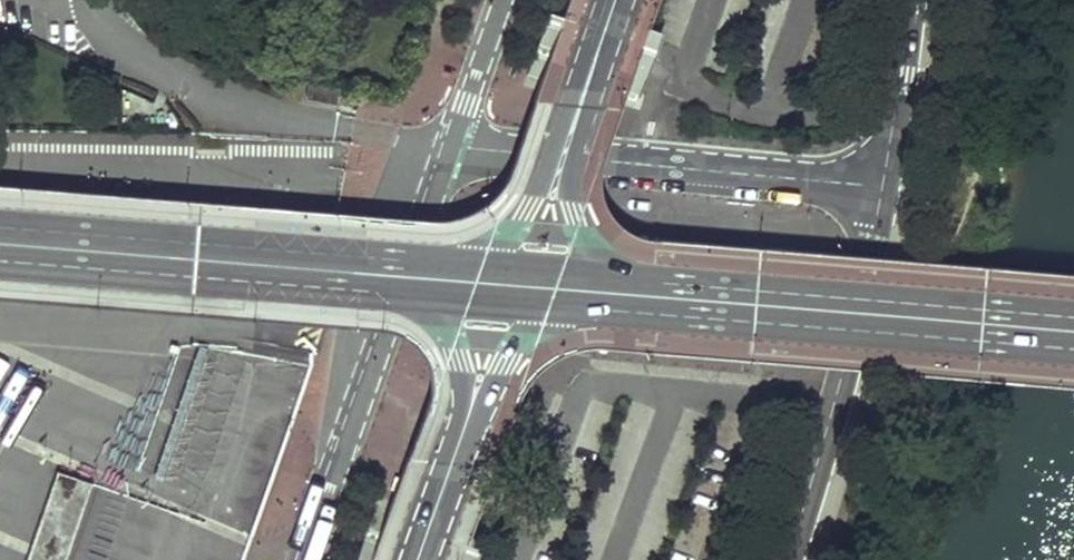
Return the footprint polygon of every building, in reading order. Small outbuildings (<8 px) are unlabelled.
[(207,345),(196,342),(154,474),(165,478),(207,345)] [(53,466),(25,549),(21,559),(66,559),(94,480),(53,466)]
